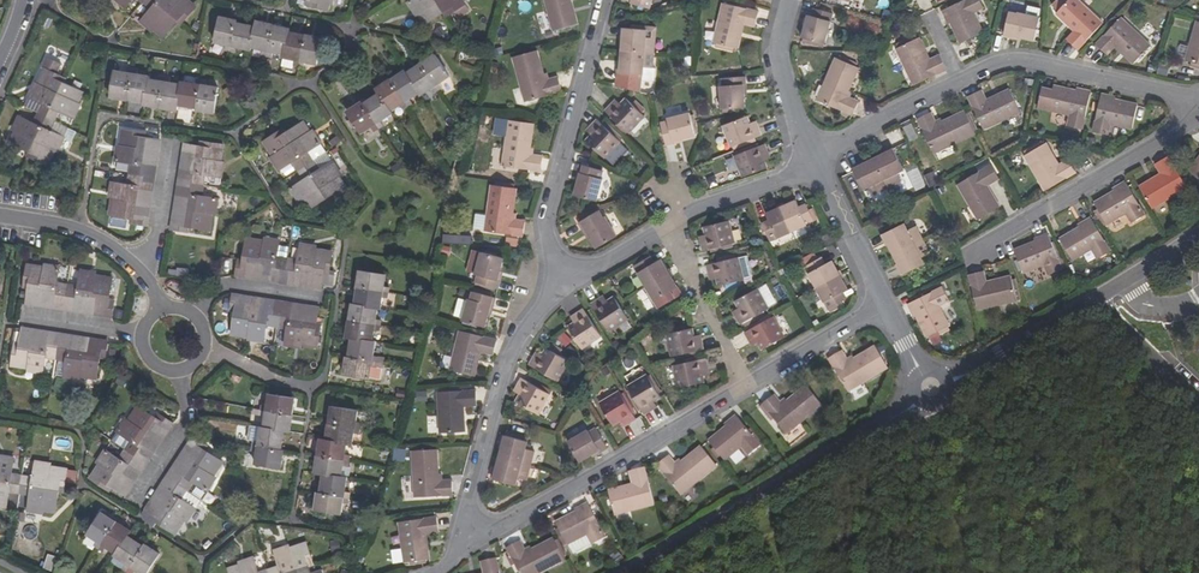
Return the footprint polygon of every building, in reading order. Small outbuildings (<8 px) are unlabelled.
[(144,3),(152,10),(141,22),(153,32),(155,30),(164,38),(178,21),(154,0),(146,0),(144,3)] [(178,21),(182,24),(196,8),(187,0),(154,0),(178,21)] [(308,0),(307,5),(328,9),(330,0),(308,0)] [(426,24),(444,12),(436,0),(413,0),(408,3),(416,15),(419,13),(426,24)] [(444,12),(447,16),(465,4),(463,0),(436,0),(444,12)] [(556,31),(580,24),(574,0),(547,0),(556,31)] [(653,0),(633,0),(632,6),(650,11),(653,0)] [(978,0),(967,0),(941,13),(945,22),(947,21),(959,45),(982,34),(972,15),(983,10),(978,0)] [(1076,0),(1070,0),(1056,16),(1073,32),(1066,40),(1077,51),(1102,24),(1076,0)] [(756,26),(760,11),(724,2),(715,41),(740,48),(746,23),(756,26)] [(825,41),(834,12),(814,6),(812,14),(809,13),(803,34),(825,41)] [(1016,17),(1011,15),(1004,37),(1012,39),(1013,36),(1033,42),(1039,20),(1017,14),(1016,17)] [(236,24),(237,22),(220,18),(215,43),(225,45),(224,52),(230,53),(236,24)] [(1114,47),(1132,63),(1148,45),(1120,18),(1096,45),(1106,54),(1114,47)] [(262,50),(261,56),(267,57),(273,26),(257,22),(255,31),(252,48),(262,50)] [(1196,23),(1185,61),(1198,65),(1198,24),(1196,23)] [(236,54),(237,48),(251,51),(252,48),(255,31),(244,29),(245,26),(236,24),(230,53),(236,54)] [(272,59),(274,52),(285,55),(289,32),(290,29),(273,26),(267,57),(272,59)] [(655,54),(657,29),(647,28),(647,32),(632,30),(625,29),(623,51),(655,54)] [(295,60),(293,66),(299,67),(306,36),(289,32),(285,55),(284,58),(295,60)] [(306,36),(299,67),(304,69),(306,62),(316,65),(322,40),(306,36)] [(946,71),(940,56),(929,62),(918,40),(895,51),(913,87),(946,71)] [(547,80),(538,51),(514,57),(527,101),(563,91),(559,76),(547,80)] [(655,54),(623,51),(621,73),(627,74),(627,78),(658,80),(659,68),(654,68),(655,54)] [(448,76),(434,54),(420,63),(438,91),(442,88),(439,82),(448,76)] [(63,83),(65,79),(57,75),(63,64),(48,57),(43,68),(46,69),(38,85),(35,84),(29,97),(44,104),(39,114),(47,118),(63,83)] [(859,69),(836,59),(817,100),(851,116),(858,102),(846,96),(859,69)] [(810,62),(800,66),(804,76),(814,72),(810,62)] [(438,91),(420,63),(406,73),(419,92),(420,95),(429,89),(432,94),(438,91)] [(115,72),(111,98),(128,101),(133,69),(127,68),(126,74),(115,72)] [(133,69),(128,101),(144,103),(148,80),(148,77),(138,76),(139,70),(133,69)] [(406,73),(404,70),(390,79),(408,107),(413,104),(409,98),(419,92),(406,73)] [(385,71),(382,73),(387,81),(390,79),(385,71)] [(144,103),(144,106),(160,109),(166,76),(160,76),(159,82),(148,80),(144,103)] [(166,76),(160,109),(177,111),(178,103),(181,85),(171,83),(172,77),(166,76)] [(746,84),(745,76),(721,78),(721,86),(719,86),(722,109),(745,107),(743,84),(746,84)] [(181,85),(178,103),(190,105),(190,108),(198,109),(203,80),(197,79),(196,85),(182,83),(181,85)] [(408,107),(390,79),(387,81),(376,88),(381,96),(391,110),(399,105),(403,110),(408,107)] [(208,87),(209,81),(203,80),(198,109),(198,111),(214,114),(218,88),(208,87)] [(78,104),(83,92),(63,83),(47,118),(54,121),(59,111),(74,118),(80,105),(78,104)] [(1081,130),(1089,92),(1079,90),(1079,92),(1053,87),(1051,94),(1040,92),(1037,109),(1068,117),(1066,127),(1081,130)] [(986,102),(981,91),(967,98),(984,131),(1019,114),(1008,91),(986,102)] [(1111,99),(1111,97),(1101,94),(1093,132),(1108,136),(1111,126),(1132,130),(1137,105),(1111,99)] [(391,110),(381,96),(372,101),(370,99),(363,104),(379,129),(385,126),(381,120),(392,113),(391,110)] [(626,101),(622,105),(617,110),(613,106),(607,112),(630,134),(646,118),(626,101)] [(613,106),(617,110),(622,105),(618,101),(613,106)] [(363,104),(361,102),(347,111),(361,133),(371,127),(374,132),(379,129),(363,104)] [(696,135),(689,112),(668,119),(669,121),(663,123),(670,146),(677,144),(676,141),(696,135)] [(936,125),(931,114),(917,121),(933,155),(974,136),(963,113),(936,125)] [(10,142),(31,152),(47,118),(39,114),(35,124),(19,117),(13,130),(16,131),(10,142)] [(724,127),(732,148),(762,136),(758,128),(753,130),(750,125),(747,117),(724,127)] [(31,152),(29,157),(48,166),(56,150),(58,151),(64,138),(50,131),(54,121),(47,118),(31,152)] [(532,154),(536,125),(512,121),(504,166),(542,171),(545,156),(532,154)] [(598,121),(592,127),(597,131),(592,136),(587,141),(607,159),(622,143),(598,121)] [(285,134),(306,166),(308,164),(326,152),(327,152),(313,131),(310,132),(304,122),(285,134)] [(905,126),(910,141),(919,138),(914,123),(905,126)] [(592,136),(597,131),(592,127),(588,132),(592,136)] [(132,163),(130,174),(139,176),(139,173),(140,165),(142,156),(143,147),(145,139),(145,133),(124,130),(121,148),(118,147),(116,161),(132,163)] [(285,134),(283,130),(264,142),(274,157),(271,158),(279,170),(293,161),(300,170),(306,166),(285,134)] [(159,150),(161,141),(145,139),(143,147),(159,150)] [(195,185),(203,186),(205,175),(221,178),(223,164),(220,163),(223,146),(202,142),(201,148),(200,156),(198,165),(197,174),(195,182),(195,185)] [(765,160),(763,154),(769,152),(765,144),(736,156),(745,177),(768,167),(765,160)] [(185,145),(183,154),(200,156),(201,148),(185,145)] [(1058,165),(1046,145),(1024,158),(1044,191),(1076,173),(1068,159),(1058,165)] [(158,159),(159,150),(143,147),(142,156),(158,159)] [(875,159),(890,189),(903,182),(899,173),(905,170),(894,149),(875,159)] [(326,152),(308,164),(306,166),(327,197),(330,201),(348,189),(339,175),(341,173),(334,161),(332,162),(326,152)] [(771,157),(769,152),(763,154),(765,160),(771,157)] [(183,154),(182,163),(198,165),(200,156),(183,154)] [(157,167),(158,159),(142,156),(140,165),(157,167)] [(1187,171),(1198,180),(1198,156),(1187,171)] [(1185,189),(1167,157),(1153,165),(1159,176),(1139,188),(1152,209),(1185,189)] [(872,186),(877,195),(890,189),(875,159),(855,168),(866,189),(872,186)] [(182,163),(180,171),(197,174),(198,165),(182,163)] [(155,176),(157,167),(140,165),(139,173),(155,176)] [(299,200),(302,199),(308,209),(327,197),(306,166),(300,170),(306,179),(291,188),(299,200)] [(602,177),(604,171),(581,166),(580,172),(582,174),(576,195),(598,201),(605,179),(602,177)] [(998,180),(990,167),(959,185),(980,219),(1002,207),(989,185),(998,180)] [(180,171),(179,179),(195,182),(197,174),(180,171)] [(139,176),(138,182),(154,184),(155,176),(139,173),(139,176)] [(138,182),(139,176),(130,174),(129,185),(112,183),(110,197),(113,198),(110,214),(132,218),(133,214),(134,206),(135,198),(137,189),(138,182)] [(195,185),(195,182),(179,179),(178,188),(194,190),(195,185)] [(153,192),(154,184),(138,182),(137,189),(153,192)] [(1145,217),(1125,183),(1117,189),(1118,191),(1095,205),(1108,226),(1127,215),(1132,224),(1145,217)] [(218,200),(201,197),(203,186),(195,185),(194,190),(193,199),(191,207),(190,215),(189,223),(188,227),(210,230),(212,213),(215,214),(218,200)] [(514,219),(518,189),(494,186),(487,230),(525,236),(528,221),(514,219)] [(178,188),(176,196),(193,199),(194,190),(178,188)] [(151,201),(153,192),(137,189),(135,198),(151,201)] [(176,196),(175,204),(191,207),(193,199),(176,196)] [(150,209),(151,201),(135,198),(134,206),(150,209)] [(782,206),(794,231),(816,221),(807,203),(800,206),(797,199),(782,206)] [(175,204),(174,213),(190,215),(191,207),(175,204)] [(149,216),(150,209),(134,206),(133,214),(149,216)] [(764,222),(772,240),(794,231),(782,206),(768,213),(771,219),(764,222)] [(582,224),(581,224),(585,231),(587,230),(598,249),(618,237),(607,217),(604,218),(601,212),(594,216),(588,220),(582,224)] [(174,213),(173,221),(189,223),(190,215),(174,213)] [(147,225),(149,216),(133,214),(132,218),(131,223),(147,225)] [(582,224),(588,220),(587,216),(586,215),(579,219),(582,224)] [(732,220),(706,226),(708,234),(710,240),(703,241),(706,250),(737,242),(732,220)] [(1111,253),(1091,220),(1082,225),(1083,228),(1061,241),(1074,263),(1093,252),(1098,261),(1111,253)] [(171,229),(187,232),(188,227),(189,223),(173,221),(171,229)] [(894,254),(924,240),(919,228),(910,232),(907,226),(886,235),(894,254)] [(832,232),(824,236),(828,245),(837,241),(832,232)] [(1061,272),(1047,235),(1037,239),(1038,242),(1013,252),(1023,276),(1043,267),(1048,277),(1061,272)] [(282,264),(287,265),(288,257),(277,255),(280,238),(266,236),(265,239),(248,236),(245,258),(248,259),(257,260),(266,261),(274,263),(282,264)] [(922,258),(931,253),(924,240),(894,254),(904,274),(925,264),(922,258)] [(299,258),(288,257),(287,265),(291,265),(299,267),(307,268),(316,269),(324,270),(329,271),(332,250),(315,247),(316,244),(302,241),(299,258)] [(473,251),(468,272),(475,273),(480,252),(473,251)] [(499,280),(505,259),(482,253),(476,275),(478,276),(476,283),(499,289),(502,281),(499,280)] [(238,274),(246,275),(248,259),(245,258),(240,257),(238,274)] [(709,264),(711,273),(717,272),(719,278),(720,284),(746,278),(741,257),(709,264)] [(817,287),(842,273),(834,260),(828,263),(825,257),(806,267),(817,287)] [(648,288),(671,274),(663,260),(656,264),(652,258),(635,268),(648,288)] [(246,275),(254,276),(257,260),(248,259),(246,275)] [(254,276),(263,278),(266,261),(257,260),(254,276)] [(263,278),(271,279),(274,263),(266,261),(263,278)] [(271,279),(280,280),(282,264),(274,263),(271,279)] [(287,265),(282,264),(280,280),(288,282),(291,265),(287,265)] [(64,293),(68,294),(69,285),(58,284),(60,268),(46,265),(46,269),(29,266),(26,287),(30,288),(39,289),(48,291),(56,292),(64,293)] [(288,282),(297,283),(299,267),(291,265),(288,282)] [(297,283),(305,284),(307,268),(299,267),(297,283)] [(305,284),(313,285),(316,269),(307,268),(305,284)] [(313,285),(321,287),(324,270),(316,269),(313,285)] [(80,287),(69,285),(68,294),(73,295),(81,296),(89,297),(98,299),(106,300),(110,300),(113,279),(97,277),(97,274),(83,271),(80,287)] [(357,287),(389,292),(389,287),(384,285),(385,275),(360,271),(357,287)] [(986,282),(983,271),(969,275),(978,310),(1015,301),(1010,276),(986,282)] [(844,291),(850,288),(842,273),(817,287),(830,308),(848,298),(844,291)] [(673,291),(679,287),(671,274),(648,288),(660,308),(677,298),(673,291)] [(377,308),(380,308),(382,297),(388,298),(389,292),(357,287),(354,304),(377,308)] [(39,289),(30,288),(28,305),(37,306),(39,289)] [(951,302),(944,288),(909,304),(914,313),(916,313),(928,336),(951,326),(942,306),(951,302)] [(48,291),(39,289),(37,306),(45,307),(48,291)] [(759,289),(737,302),(741,308),(743,313),(738,317),(742,324),(770,309),(759,289)] [(56,292),(48,291),(45,307),(53,309),(56,292)] [(64,293),(56,292),(53,309),(62,310),(64,293)] [(495,306),(497,298),(474,292),(472,298),(470,297),(464,319),(487,326),(492,305),(495,306)] [(62,310),(70,311),(73,295),(68,294),(64,293),(62,310)] [(81,296),(73,295),(70,311),(78,313),(81,296)] [(89,297),(81,296),(78,313),(87,314),(89,297)] [(98,299),(89,297),(87,314),(95,315),(98,299)] [(614,297),(607,301),(602,304),(599,299),(592,304),(609,331),(628,318),(614,297)] [(234,298),(231,314),(236,315),(239,315),(242,299),(234,298)] [(106,300),(98,299),(95,315),(104,317),(106,300)] [(251,300),(242,299),(239,315),(248,317),(251,300)] [(110,300),(106,300),(104,317),(112,318),(115,301),(110,300)] [(259,301),(251,300),(248,317),(257,318),(259,301)] [(267,303),(259,301),(257,318),(265,319),(267,303)] [(275,304),(267,303),(265,319),(273,321),(275,304)] [(278,321),(282,322),(284,305),(275,304),(273,321),(278,321)] [(348,320),(381,325),(381,320),(376,318),(377,308),(354,304),(351,304),(348,320)] [(293,307),(284,305),(282,322),(291,323),(293,307)] [(301,308),(293,307),(291,323),(299,325),(301,308)] [(310,309),(301,308),(299,325),(307,326),(310,309)] [(741,308),(735,311),(738,317),(743,313),(741,308)] [(318,311),(310,309),(307,326),(315,327),(318,311)] [(577,314),(580,319),(575,323),(569,327),(582,348),(601,336),(584,310),(577,314)] [(571,317),(575,323),(580,319),(577,314),(571,317)] [(263,344),(266,328),(277,330),(278,321),(273,321),(265,319),(257,318),(248,317),(239,315),(236,315),(233,336),(249,339),(249,342),(263,344)] [(786,336),(775,317),(747,332),(751,339),(757,337),(760,342),(763,349),(786,336)] [(354,338),(372,341),(374,330),(380,331),(381,325),(348,320),(346,337),(354,338)] [(278,321),(277,330),(288,331),(285,347),(299,349),(300,347),(317,350),(320,328),(315,327),(307,326),(299,325),(291,323),(282,322),(278,321)] [(22,345),(30,346),(33,330),(24,328),(22,345)] [(30,346),(39,348),(42,331),(33,330),(30,346)] [(697,343),(696,338),(694,330),(668,336),(673,357),(704,351),(702,342),(697,343)] [(39,348),(47,349),(50,333),(42,331),(39,348)] [(493,355),(496,340),(461,331),(452,371),(476,376),(482,353),(493,355)] [(47,349),(55,350),(58,334),(50,333),(47,349)] [(59,351),(64,352),(66,335),(58,334),(55,350),(59,351)] [(64,352),(72,353),(74,336),(66,335),(64,352)] [(72,353),(80,354),(83,338),(74,336),(72,353)] [(755,345),(760,342),(757,337),(751,339),(755,345)] [(80,354),(89,356),(92,339),(83,338),(80,354)] [(349,357),(377,362),(378,356),(373,355),(375,341),(372,341),(354,338),(353,349),(350,349),(349,357)] [(89,356),(97,357),(100,341),(92,339),(89,356)] [(109,342),(100,341),(97,357),(101,358),(106,358),(109,342)] [(30,346),(22,345),(16,344),(13,365),(30,368),(29,371),(44,373),(46,357),(57,359),(59,351),(55,350),(47,349),(39,348),(30,346)] [(570,361),(547,348),(544,355),(541,360),(535,357),(531,365),(560,380),(570,361)] [(852,362),(846,351),(833,358),(851,392),(891,370),(879,348),(852,362)] [(64,352),(59,351),(57,359),(69,360),(66,377),(80,379),(81,376),(98,379),(101,358),(97,357),(89,356),(80,354),(72,353),(64,352)] [(544,355),(538,352),(535,357),(541,360),(544,355)] [(349,357),(346,357),(343,374),(379,380),(381,368),(376,368),(377,362),(349,357)] [(704,376),(703,371),(708,369),(706,360),(675,367),(680,388),(705,383),(704,376)] [(629,386),(646,414),(653,410),(650,405),(655,401),(662,398),(648,375),(629,386)] [(518,400),(542,413),(552,393),(524,378),(520,385),(525,388),(522,394),(518,400)] [(520,385),(517,391),(522,394),(525,388),(520,385)] [(809,385),(785,404),(778,395),(766,404),(790,434),(825,406),(809,385)] [(478,406),(477,391),(441,393),(443,432),(468,431),(467,407),(478,406)] [(628,419),(630,424),(638,419),(621,392),(603,403),(616,425),(622,422),(628,419)] [(259,410),(291,415),(294,399),(268,395),(266,405),(260,404),(259,410)] [(132,441),(126,450),(133,454),(136,450),(140,443),(145,436),(149,429),(154,422),(156,419),(138,407),(128,422),(126,420),(118,432),(132,441)] [(329,423),(361,429),(362,423),(356,422),(358,411),(332,407),(329,423)] [(258,416),(264,417),(262,428),(280,431),(288,432),(291,415),(259,410),(258,416)] [(156,419),(154,422),(169,431),(173,424),(159,415),(156,419)] [(739,415),(731,421),(732,424),(712,441),(728,460),(744,448),(751,456),(763,446),(739,415)] [(154,422),(149,429),(164,439),(169,431),(154,422)] [(350,444),(352,444),(354,434),(360,435),(361,429),(329,423),(326,440),(350,444)] [(262,428),(250,426),(247,440),(251,441),(250,446),(280,451),(281,443),(278,442),(280,431),(262,428)] [(591,432),(589,429),(570,441),(582,461),(601,450),(602,452),(609,449),(597,428),(591,432)] [(149,429),(145,436),(159,446),(164,439),(149,429)] [(145,436),(140,443),(154,453),(159,446),(145,436)] [(193,437),(188,444),(202,453),(204,450),(207,446),(193,437)] [(529,443),(507,437),(501,457),(533,466),(537,452),(527,449),(529,443)] [(320,456),(353,461),(354,456),(348,455),(350,444),(326,440),(323,440),(320,456)] [(140,443),(136,450),(150,460),(154,453),(140,443)] [(197,461),(202,453),(188,444),(183,452),(197,461)] [(280,451),(250,446),(249,452),(255,453),(253,464),(279,468),(282,451),(280,451)] [(720,467),(704,447),(680,466),(672,456),(661,465),(685,495),(720,467)] [(131,457),(133,454),(126,450),(120,460),(106,450),(98,462),(100,464),(91,478),(109,491),(112,487),(117,479),(122,472),(127,465),(131,457)] [(145,467),(150,460),(136,450),(133,454),(131,457),(145,467)] [(181,486),(188,490),(194,481),(207,491),(216,479),(213,477),(222,463),(204,450),(202,453),(197,461),(193,467),(188,475),(184,482),(181,486)] [(441,480),(439,450),(414,451),(417,496),(455,494),(454,479),(441,480)] [(193,467),(197,461),(183,452),(179,459),(193,467)] [(21,484),(22,477),(12,475),(14,458),(0,456),(0,481),(21,484)] [(326,474),(344,477),(346,466),(352,468),(353,461),(320,456),(318,473),(326,474)] [(131,457),(127,465),(141,474),(145,467),(131,457)] [(533,466),(501,457),(495,478),(517,484),(519,477),(529,480),(533,466)] [(188,475),(193,467),(179,459),(174,466),(188,475)] [(22,477),(21,484),(56,490),(58,490),(63,491),(67,469),(50,467),(50,464),(36,462),(34,478),(22,477)] [(127,465),(122,472),(136,481),(141,474),(127,465)] [(184,482),(188,475),(174,466),(170,472),(184,482)] [(657,504),(649,469),(634,473),(636,484),(613,490),(618,514),(657,504)] [(122,472),(117,479),(131,489),(136,481),(122,472)] [(170,472),(165,480),(179,489),(181,486),(184,482),(170,472)] [(320,493),(350,498),(351,492),(345,491),(347,477),(344,477),(326,474),(325,485),(322,484),(320,493)] [(117,479),(112,487),(126,496),(131,489),(117,479)] [(174,496),(179,489),(165,480),(161,487),(174,496)] [(20,492),(21,484),(0,481),(0,507),(6,508),(9,490),(20,492)] [(21,484),(20,492),(31,494),(28,511),(42,513),(43,511),(55,513),(58,490),(56,490),(21,484)] [(196,509),(182,500),(188,490),(181,486),(179,489),(174,496),(170,503),(165,510),(160,518),(157,522),(175,534),(185,520),(187,521),(196,509)] [(170,503),(174,496),(161,487),(156,494),(170,503)] [(320,493),(318,493),(315,510),(341,514),(343,503),(349,504),(350,498),(320,493)] [(165,510),(170,503),(156,494),(151,501),(165,510)] [(160,518),(165,510),(151,501),(146,509),(160,518)] [(608,538),(590,502),(580,508),(582,511),(558,523),(570,546),(571,545),(576,555),(608,538)] [(98,542),(94,547),(99,550),(117,523),(102,514),(88,536),(98,542)] [(439,532),(437,517),(401,522),(407,562),(431,559),(428,534),(439,532)] [(104,553),(108,548),(117,554),(126,539),(131,532),(117,523),(99,550),(104,553)] [(555,538),(528,552),(523,542),(509,548),(522,572),(544,572),(567,561),(555,538)] [(127,565),(123,570),(128,572),(145,548),(137,543),(135,545),(126,539),(117,554),(115,557),(127,565)] [(279,565),(269,569),(270,572),(283,572),(307,565),(313,563),(305,542),(289,548),(288,545),(274,550),(279,565)] [(137,571),(140,572),(148,572),(160,555),(146,546),(145,548),(128,572),(135,572),(137,571)] [(44,570),(53,571),(56,555),(47,554),(44,570)] [(111,562),(123,570),(127,565),(115,557),(111,562)] [(269,569),(259,572),(253,557),(239,561),(240,564),(228,568),(230,572),(270,572),(269,569)] [(499,559),(484,563),(486,572),(502,572),(499,559)] [(307,565),(283,572),(310,572),(307,565)]
